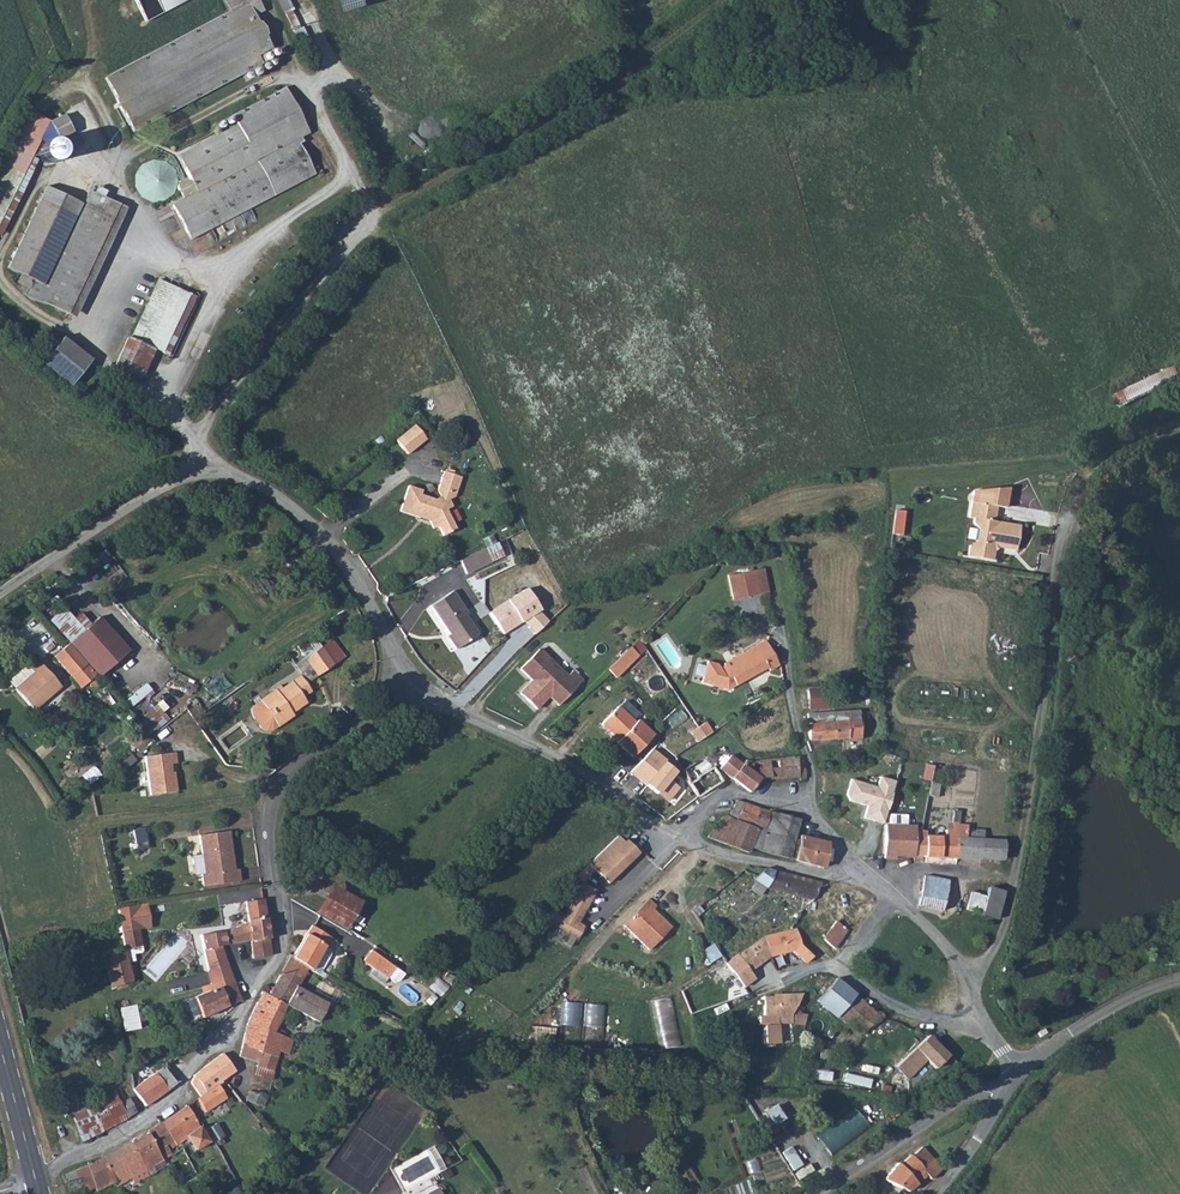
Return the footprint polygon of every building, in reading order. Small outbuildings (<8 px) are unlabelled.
[(271,24),(258,0),(232,0),(225,3),(231,19),(105,83),(132,136),(263,69),(260,63),(276,55),(262,29),(271,24)] [(145,23),(187,0),(132,0),(145,23)] [(0,158),(0,240),(45,142),(40,139),(57,104),(31,92),(0,158)] [(316,177),(276,96),(235,116),(239,124),(178,154),(198,193),(173,205),(190,240),(316,177)] [(45,287),(39,299),(74,317),(124,214),(89,196),(45,287)] [(7,269),(22,276),(42,285),(73,219),(39,203),(7,269)] [(37,304),(39,299),(45,287),(42,285),(22,276),(17,284),(30,290),(27,299),(37,304)] [(155,351),(168,357),(195,297),(158,280),(131,340),(155,351)] [(44,362),(75,382),(93,355),(62,335),(44,362)] [(128,339),(115,365),(142,379),(155,351),(131,340),(128,339)] [(1178,365),(1115,395),(1122,406),(1171,384),(1174,389),(1179,386),(1179,371),(1178,365)] [(408,454),(427,438),(415,423),(395,439),(408,454)] [(457,498),(463,478),(446,473),(440,493),(442,499),(435,500),(421,495),(421,492),(409,487),(401,513),(432,523),(439,532),(442,530),(445,531),(450,537),(461,530),(449,511),(455,508),(451,502),(457,498)] [(995,523),(998,506),(1009,508),(1012,488),(975,492),(970,519),(979,529),(977,543),(969,549),(967,558),(995,563),(996,552),(994,550),(1000,545),(1004,551),(1017,552),(1021,528),(995,523)] [(483,549),(459,560),(464,573),(489,562),(483,549)] [(759,596),(754,573),(747,574),(752,597),(759,596)] [(752,597),(747,574),(729,577),(734,601),(752,597)] [(734,601),(729,577),(720,579),(724,602),(734,601)] [(433,604),(451,632),(454,635),(450,637),(457,648),(479,632),(467,614),(470,612),(454,590),(433,604)] [(95,622),(68,645),(93,676),(96,678),(124,657),(95,622)] [(767,674),(776,668),(762,644),(717,671),(715,667),(705,664),(699,686),(725,693),(764,670),(767,674)] [(93,676),(68,645),(53,657),(79,688),(93,676)] [(317,678),(333,667),(321,650),(305,661),(317,678)] [(611,662),(620,671),(633,658),(623,650),(611,662)] [(568,678),(540,651),(521,671),(532,682),(521,692),(539,710),(549,699),(558,708),(582,683),(573,673),(568,678)] [(32,673),(13,688),(31,710),(59,688),(37,661),(28,668),(32,673)] [(611,662),(602,672),(611,681),(620,671),(611,662)] [(287,718),(289,717),(305,706),(301,700),(309,695),(299,680),(276,696),(274,694),(258,705),(265,714),(268,712),(272,718),(269,720),(275,730),(289,721),(287,718)] [(133,705),(152,688),(147,682),(127,698),(133,705)] [(808,709),(828,708),(827,686),(807,687),(808,709)] [(265,714),(258,705),(253,709),(251,712),(251,717),(259,731),(264,733),(267,734),(271,734),(275,730),(269,720),(265,714)] [(627,728),(611,712),(594,730),(611,746),(609,748),(624,763),(645,741),(630,726),(627,728)] [(806,742),(857,739),(856,723),(855,712),(804,716),(806,742)] [(698,724),(691,728),(699,739),(706,734),(698,724)] [(139,745),(146,740),(134,726),(128,731),(139,745)] [(684,733),(691,744),(692,744),(699,739),(691,728),(684,733)] [(713,772),(728,780),(737,766),(715,753),(711,760),(718,765),(713,772)] [(151,797),(177,793),(175,781),(173,781),(171,766),(177,766),(175,754),(146,759),(151,797)] [(701,758),(679,771),(685,781),(696,798),(719,786),(701,758)] [(803,771),(799,762),(795,763),(793,760),(762,762),(764,780),(765,783),(794,780),(795,783),(803,781),(803,771)] [(750,774),(748,763),(740,761),(737,766),(728,780),(748,793),(757,778),(750,774)] [(764,780),(762,762),(748,763),(750,774),(757,778),(764,780)] [(666,794),(679,811),(697,799),(696,798),(685,781),(665,793),(666,794)] [(832,786),(817,785),(817,791),(823,791),(823,794),(832,794),(832,786)] [(656,799),(646,809),(664,823),(671,817),(679,811),(666,794),(656,799)] [(734,815),(742,804),(735,801),(730,809),(733,810),(732,814),(734,815)] [(756,809),(742,804),(734,815),(731,820),(750,827),(756,809)] [(766,812),(756,809),(750,827),(754,829),(760,830),(766,812)] [(777,815),(766,812),(760,830),(772,833),(777,815)] [(797,821),(777,815),(772,833),(765,855),(769,856),(785,859),(792,836),(797,821)] [(750,827),(731,820),(722,817),(703,837),(744,854),(754,829),(750,827)] [(964,840),(964,828),(948,827),(948,838),(925,838),(924,856),(924,859),(958,861),(960,840),(964,840)] [(760,830),(754,829),(744,854),(765,855),(772,833),(760,830)] [(218,830),(214,831),(219,857),(223,856),(218,830)] [(219,857),(214,831),(189,836),(193,854),(196,874),(193,874),(196,886),(231,879),(230,868),(225,869),(223,856),(219,857)] [(798,838),(792,836),(785,859),(792,861),(798,838)] [(587,864),(605,884),(637,854),(625,841),(623,843),(617,837),(587,864)] [(901,856),(913,856),(915,837),(887,837),(886,842),(895,843),(893,861),(901,861),(901,856)] [(924,856),(925,838),(918,837),(915,837),(913,856),(924,856)] [(825,844),(798,838),(792,861),(819,868),(820,864),(828,865),(833,851),(824,849),(825,844)] [(979,862),(980,841),(964,840),(960,840),(958,861),(979,862)] [(979,862),(1002,863),(1003,842),(980,841),(979,862)] [(885,842),(883,860),(893,861),(895,843),(886,842),(885,842)] [(196,874),(193,854),(184,856),(187,875),(193,874),(196,874)] [(764,890),(780,894),(781,894),(787,876),(772,872),(754,869),(746,879),(753,880),(752,882),(764,890)] [(787,876),(781,894),(812,901),(813,900),(817,883),(787,876)] [(923,878),(916,907),(941,911),(947,884),(923,878)] [(578,922),(595,889),(581,882),(564,915),(554,910),(547,922),(579,938),(585,926),(578,922)] [(314,912),(344,929),(359,902),(333,885),(314,912)] [(1004,893),(998,891),(987,889),(980,914),(997,918),(1004,893)] [(271,955),(261,896),(241,900),(245,921),(224,932),(246,929),(248,940),(251,958),(271,955)] [(649,909),(652,906),(645,898),(620,925),(646,949),(667,927),(649,909)] [(813,900),(812,901),(803,909),(799,915),(804,919),(806,921),(809,917),(815,913),(820,906),(813,900)] [(149,904),(119,909),(127,948),(144,947),(142,929),(153,927),(149,904)] [(799,915),(796,920),(800,924),(804,919),(799,915)] [(820,941),(819,943),(831,950),(843,932),(833,924),(820,941)] [(246,929),(224,932),(224,934),(220,935),(222,942),(228,941),(228,943),(248,940),(246,929)] [(307,935),(297,949),(291,959),(309,970),(318,976),(329,958),(331,950),(335,943),(316,929),(311,937),(307,935)] [(222,942),(220,935),(220,933),(195,936),(205,965),(207,970),(224,965),(217,945),(223,944),(222,942)] [(757,941),(764,958),(785,952),(801,967),(809,959),(796,947),(793,934),(773,939),(757,941)] [(735,960),(747,974),(764,958),(757,941),(735,960)] [(709,961),(721,955),(715,942),(702,948),(709,961)] [(373,947),(365,958),(399,982),(406,972),(373,947)] [(125,949),(118,951),(103,956),(111,988),(134,982),(125,949)] [(291,959),(289,958),(279,974),(297,987),(309,970),(291,959)] [(739,989),(745,985),(750,982),(746,975),(747,974),(735,960),(733,958),(722,965),(739,989)] [(207,970),(205,965),(197,968),(203,986),(207,984),(210,993),(231,984),(224,965),(207,970)] [(297,987),(279,974),(266,994),(259,990),(250,1006),(245,1020),(275,1034),(285,1006),(316,1024),(327,1004),(297,987)] [(814,1002),(833,1016),(850,994),(832,979),(814,1002)] [(210,993),(191,1001),(198,1016),(238,999),(231,984),(210,993)] [(850,994),(833,1016),(838,1020),(845,1025),(861,1004),(850,994)] [(673,995),(653,998),(660,1046),(680,1044),(673,995)] [(789,1017),(791,1014),(800,995),(775,995),(775,997),(769,997),(772,1015),(772,1017),(775,1017),(789,1017)] [(761,1017),(772,1017),(772,1015),(769,997),(762,997),(761,1017)] [(564,999),(562,1022),(584,1024),(606,1026),(608,1003),(564,999)] [(120,1006),(125,1030),(141,1026),(136,1002),(120,1006)] [(845,1025),(847,1027),(859,1036),(874,1016),(861,1004),(845,1025)] [(789,1025),(789,1017),(775,1017),(775,1025),(789,1025)] [(275,1034),(245,1020),(240,1041),(259,1049),(278,1057),(280,1052),(288,1056),(293,1042),(275,1034)] [(845,1025),(838,1020),(831,1028),(841,1035),(847,1027),(845,1025)] [(945,1057),(939,1050),(925,1036),(920,1043),(921,1044),(916,1050),(926,1060),(924,1062),(932,1070),(945,1057)] [(913,1049),(920,1043),(916,1039),(910,1046),(913,1049)] [(259,1049),(240,1041),(237,1053),(255,1061),(259,1049)] [(273,1072),(278,1057),(259,1049),(255,1061),(253,1065),(273,1072)] [(907,1081),(924,1062),(926,1060),(916,1050),(896,1070),(907,1081)] [(225,1053),(197,1075),(192,1082),(203,1097),(219,1085),(238,1072),(225,1053)] [(829,1079),(832,1060),(813,1057),(810,1075),(829,1079)] [(172,1085),(160,1068),(159,1067),(142,1080),(145,1083),(156,1098),(172,1085)] [(846,1079),(864,1083),(866,1077),(847,1073),(846,1079)] [(145,1107),(156,1098),(145,1083),(134,1091),(145,1107)] [(203,1097),(200,1099),(208,1111),(228,1097),(219,1085),(203,1097)] [(247,1089),(245,1100),(263,1106),(266,1096),(247,1089)] [(118,1103),(111,1090),(108,1092),(110,1097),(92,1105),(87,1093),(67,1104),(72,1118),(94,1111),(101,1132),(125,1120),(118,1103)] [(137,1114),(128,1098),(118,1103),(125,1120),(137,1114)] [(208,1140),(185,1107),(162,1123),(172,1139),(157,1149),(163,1159),(171,1154),(168,1149),(187,1138),(195,1149),(208,1140)] [(94,1111),(72,1118),(80,1142),(101,1132),(94,1111)] [(172,1139),(162,1123),(145,1135),(146,1136),(160,1160),(163,1159),(157,1149),(172,1139)] [(216,1124),(205,1131),(215,1144),(225,1136),(216,1124)] [(148,1177),(160,1171),(157,1166),(152,1169),(150,1166),(160,1160),(146,1136),(130,1144),(148,1177)] [(113,1181),(115,1187),(129,1180),(132,1185),(148,1177),(130,1144),(102,1159),(113,1181)] [(783,1150),(793,1168),(802,1164),(793,1145),(783,1150)] [(931,1177),(921,1168),(931,1157),(920,1146),(910,1156),(909,1155),(897,1164),(895,1163),(882,1181),(893,1190),(895,1188),(908,1193),(912,1193),(923,1186),(931,1177)] [(931,1177),(941,1166),(931,1157),(921,1168),(931,1177)] [(85,1193),(92,1193),(98,1191),(97,1188),(113,1181),(102,1159),(86,1166),(95,1186),(84,1191),(85,1193)] [(74,1171),(83,1189),(84,1191),(95,1186),(86,1166),(74,1171)] [(66,1193),(71,1193),(70,1193),(83,1189),(74,1171),(61,1176),(66,1193)]
